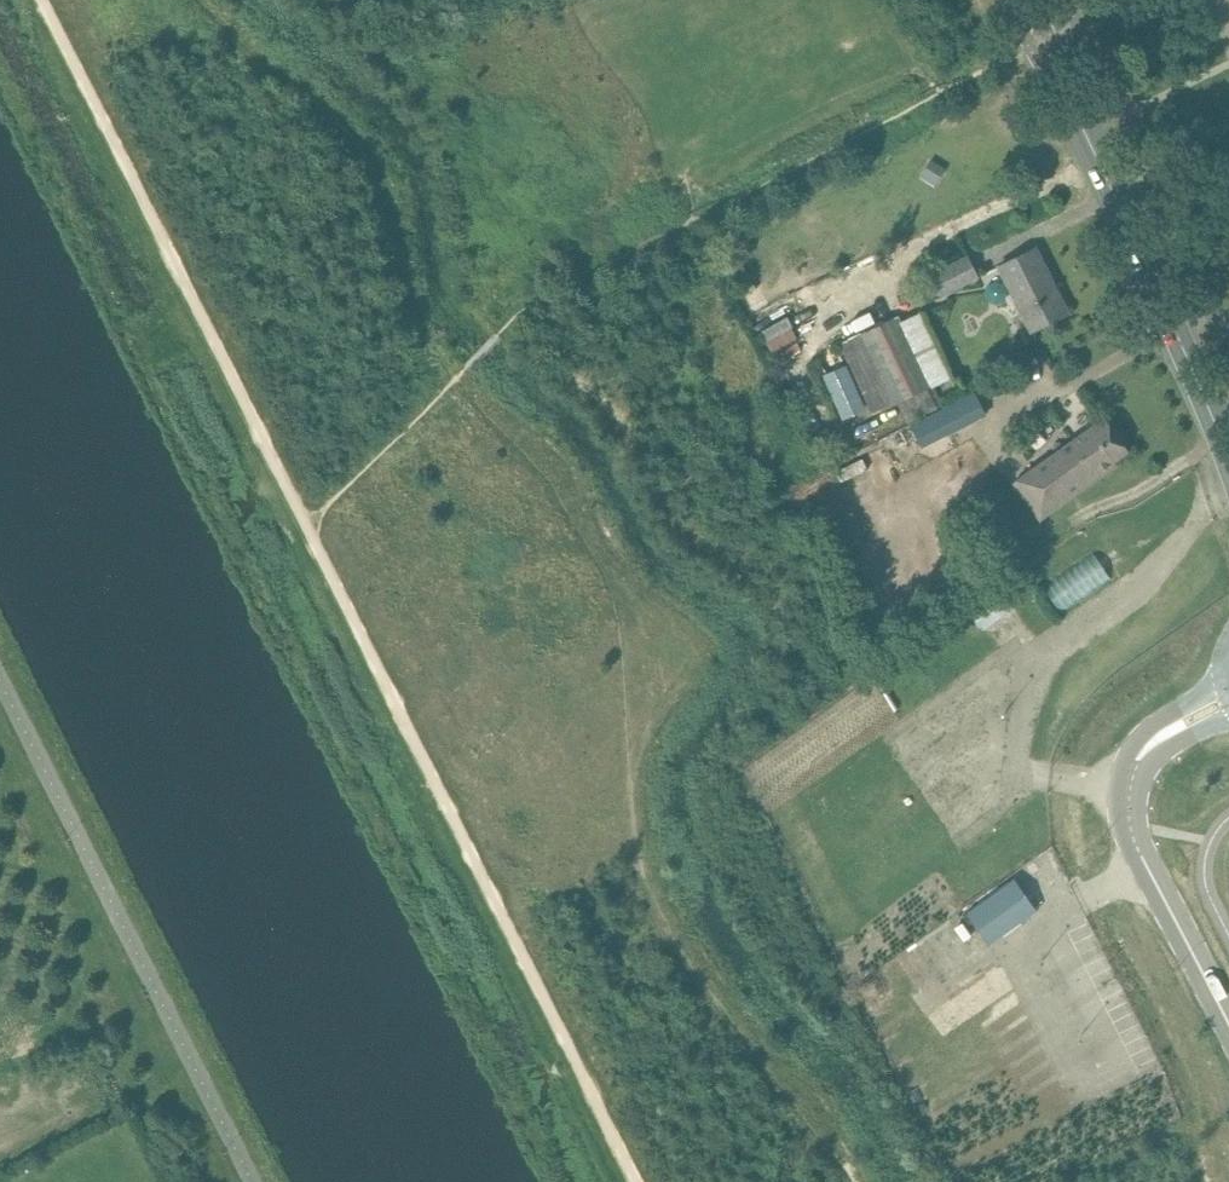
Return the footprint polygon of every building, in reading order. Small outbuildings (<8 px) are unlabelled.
[(999,266),(1032,331),(1068,313),(1035,248),(999,266)] [(936,297),(978,276),(968,257),(927,277),(936,297)] [(774,349),(802,336),(792,315),(764,328),(774,349)] [(865,331),(838,344),(872,416),(899,403),(931,388),(929,382),(900,322),(897,316),(865,331)] [(914,420),(925,443),(990,412),(979,388),(914,420)] [(1074,439),(1100,476),(1116,465),(1114,461),(1129,450),(1105,417),(1074,439)] [(1040,519),(1100,476),(1074,439),(1014,482),(1040,519)] [(1042,585),(1062,613),(1111,579),(1092,551),(1042,585)] [(977,622),(1008,598),(999,587),(968,611),(977,622)] [(990,944),(1037,910),(1014,878),(967,912),(990,944)]
